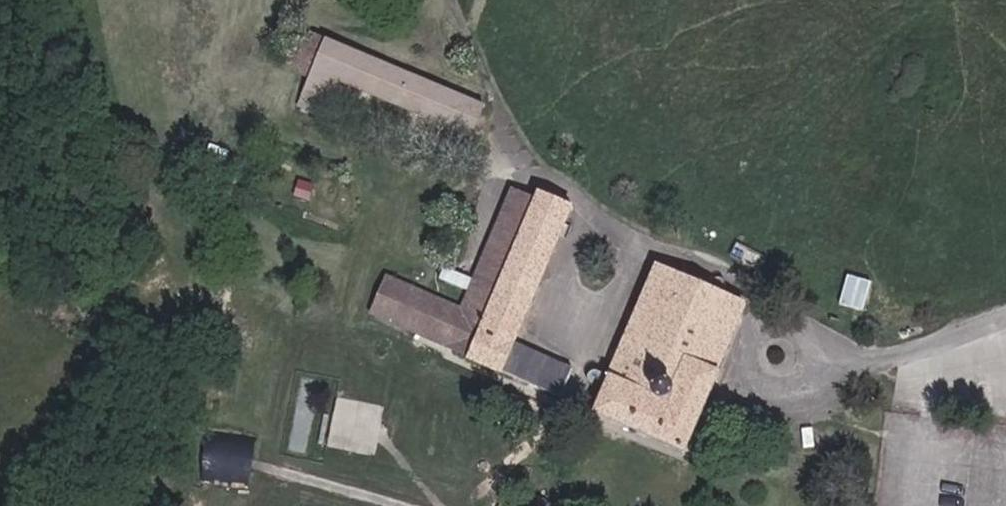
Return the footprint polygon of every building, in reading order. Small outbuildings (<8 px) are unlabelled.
[(485,105),(299,27),(282,68),(311,80),(299,108),(322,118),(337,82),(472,138),(485,105)] [(313,201),(319,183),(302,177),(295,195),(313,201)] [(489,311),(536,201),(512,190),(464,301),(489,311)] [(514,342),(538,285),(531,282),(546,245),(554,248),(571,208),(539,194),(536,201),(489,311),(469,358),(561,398),(573,368),(514,342)] [(538,285),(554,248),(546,245),(531,282),(538,285)] [(685,452),(719,371),(717,370),(744,305),(656,267),(610,374),(594,413),(685,452)] [(867,310),(877,280),(851,272),(841,302),(867,310)] [(469,356),(489,311),(464,301),(460,311),(387,279),(372,314),(404,328),(407,322),(409,322),(409,323),(409,324),(409,326),(410,328),(411,329),(413,330),(414,330),(415,330),(417,330),(418,330),(419,329),(420,328),(421,327),(431,331),(428,338),(445,346),(469,356)] [(407,322),(404,328),(428,338),(431,331),(421,327),(420,328),(419,329),(418,330),(417,330),(415,330),(414,330),(413,330),(411,329),(410,328),(409,326),(409,324),(409,323),(409,322),(407,322)] [(331,447),(377,452),(382,402),(336,397),(331,447)] [(253,485),(258,439),(213,434),(209,481),(253,485)]
